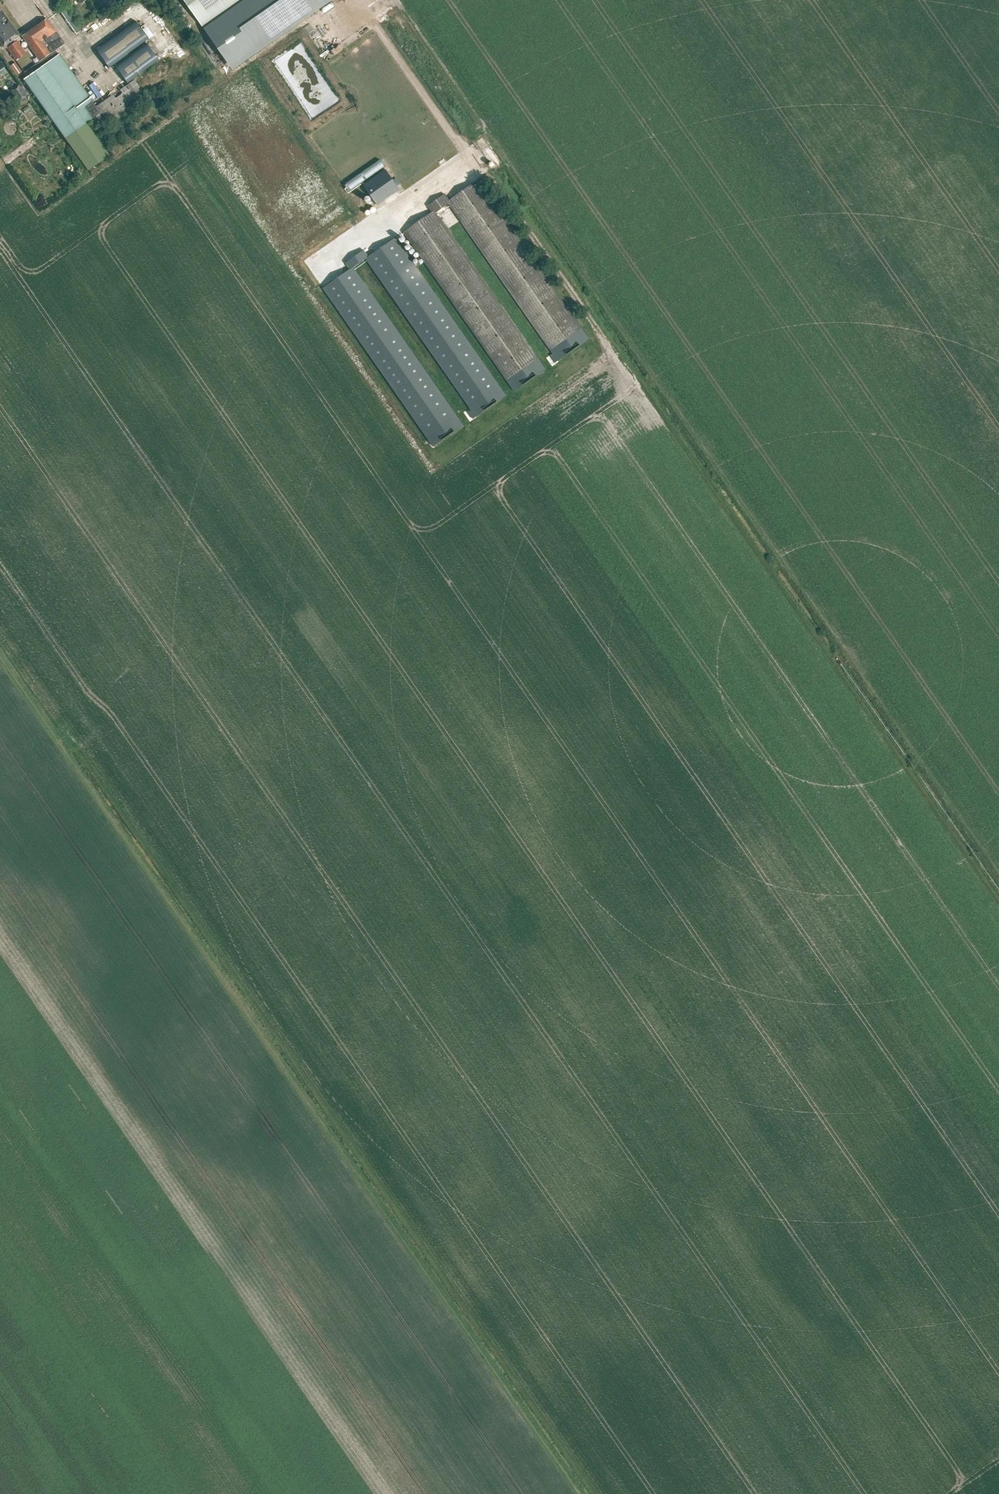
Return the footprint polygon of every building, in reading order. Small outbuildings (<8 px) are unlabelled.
[(243,0),(184,0),(203,28),(243,0)] [(307,0),(245,0),(228,12),(256,51),(314,11),(307,0)] [(76,32),(81,29),(70,8),(65,11),(76,32)] [(16,60),(25,54),(16,41),(15,39),(19,36),(17,34),(18,32),(16,29),(14,29),(1,10),(0,11),(0,43),(3,47),(8,44),(9,46),(7,48),(16,60)] [(96,15),(100,21),(105,18),(101,12),(96,15)] [(47,19),(22,36),(40,61),(64,44),(47,19)] [(136,21),(96,50),(108,68),(149,39),(136,21)] [(147,43),(115,65),(127,83),(159,60),(147,43)] [(20,82),(85,174),(107,159),(84,126),(96,117),(106,130),(146,101),(133,82),(94,109),(57,57),(20,82)] [(15,63),(10,67),(16,76),(22,73),(15,63)] [(13,92),(18,99),(24,95),(19,88),(13,92)] [(491,166),(501,159),(491,144),(480,150),(491,166)] [(348,180),(352,188),(389,167),(385,159),(348,180)] [(385,170),(363,186),(377,206),(399,190),(385,170)] [(432,212),(404,232),(507,381),(538,360),(436,213),(449,204),(551,351),(582,329),(478,181),(449,201),(445,194),(428,206),(432,212)] [(351,269),(322,289),(433,447),(463,426),(353,268),(365,259),(476,418),(506,396),(396,238),(368,257),(363,251),(346,262),(351,269)]
